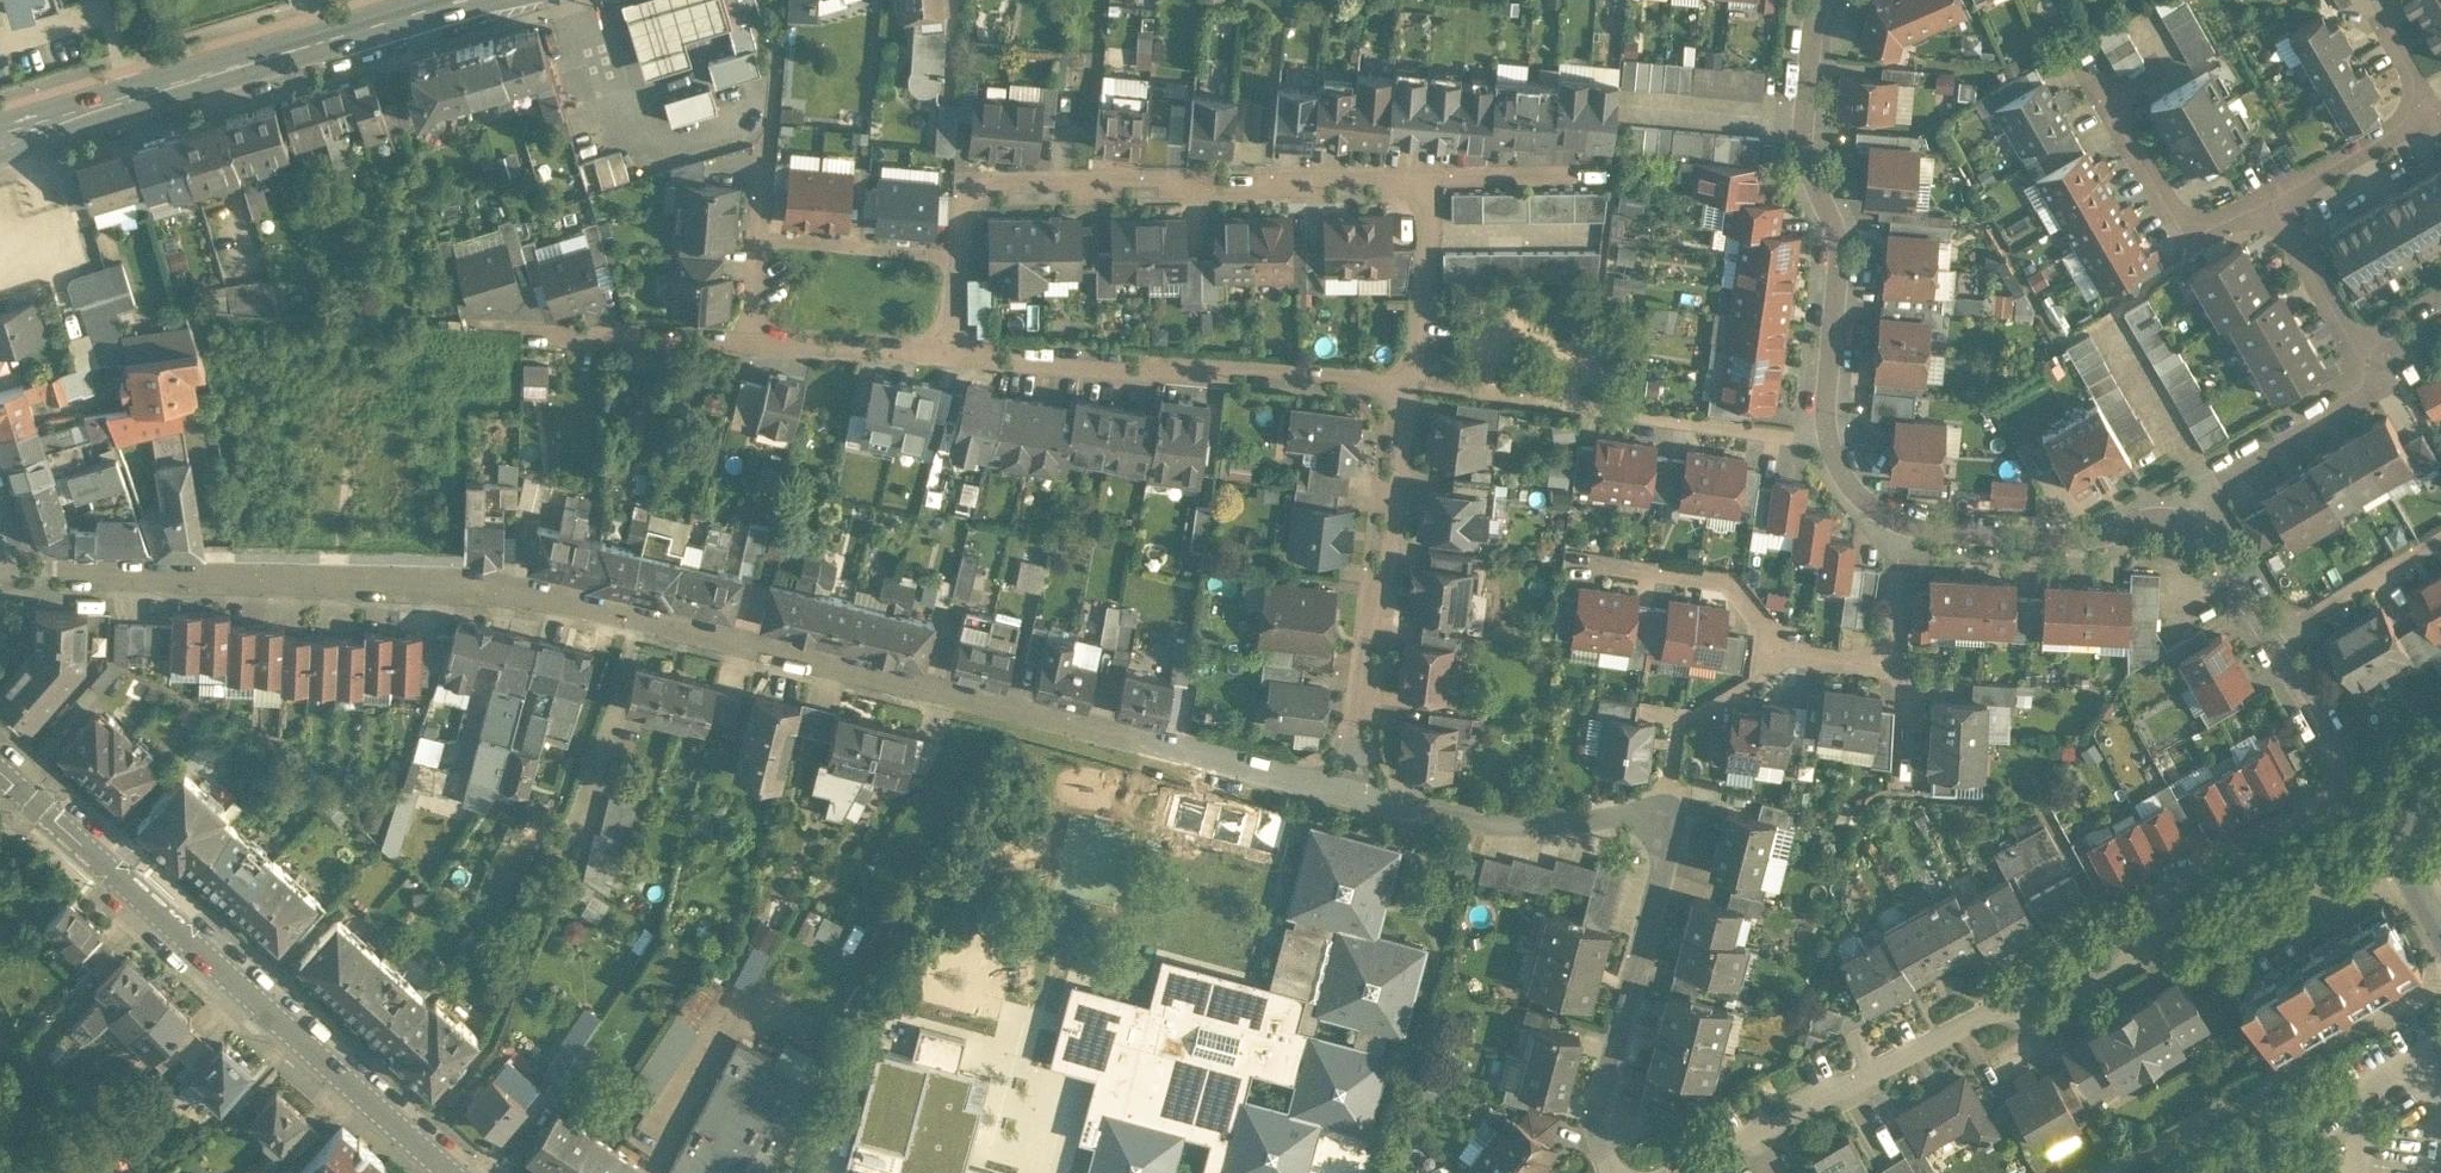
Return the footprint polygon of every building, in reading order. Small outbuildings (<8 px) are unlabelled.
[(62,0),(10,0),(15,15),(62,0)] [(722,0),(626,0),(623,1),(646,74),(692,59),(685,37),(728,23),(722,0)] [(728,23),(737,51),(752,46),(756,45),(750,21),(762,17),(756,0),(722,0),(728,23)] [(788,16),(816,18),(817,0),(788,0),(788,16)] [(900,9),(919,8),(915,68),(938,70),(938,72),(944,73),(944,69),(943,69),(947,5),(948,5),(947,0),(899,0),(900,9)] [(1861,41),(1896,49),(1900,34),(1963,7),(1959,0),(1871,0),(1861,41)] [(2154,1),(2162,13),(2185,0),(2156,0),(2154,1)] [(2162,13),(2169,26),(2193,11),(2187,0),(2185,0),(2162,13)] [(2440,5),(2440,0),(2412,0),(2414,3),(2412,5),(2413,6),(2419,3),(2426,15),(2440,5)] [(2426,15),(2429,20),(2428,23),(2431,29),(2433,28),(2438,36),(2436,37),(2439,43),(2440,43),(2440,5),(2426,15)] [(2193,11),(2169,26),(2190,63),(2215,49),(2193,11)] [(2322,13),(2288,32),(2302,56),(2344,31),(2337,19),(2328,24),(2322,13)] [(2121,20),(2097,35),(2104,47),(2129,32),(2121,20)] [(537,25),(515,31),(495,37),(509,85),(537,77),(539,83),(545,81),(546,86),(538,89),(547,118),(564,112),(537,25)] [(2344,31),(2302,56),(2316,79),(2349,59),(2342,48),(2352,43),(2344,31)] [(2129,32),(2104,47),(2111,59),(2136,45),(2129,32)] [(1134,56),(1161,61),(1165,38),(1138,33),(1134,56)] [(495,37),(479,41),(479,42),(456,49),(470,97),(500,88),(503,99),(513,97),(509,85),(495,37)] [(2136,45),(2111,59),(2118,72),(2143,57),(2136,45)] [(737,51),(709,59),(716,83),(760,70),(752,46),(737,51)] [(456,49),(411,62),(417,83),(408,86),(409,88),(418,118),(438,112),(437,107),(470,97),(456,49)] [(1637,58),(1624,56),(1621,85),(1634,86),(1635,86),(1637,58)] [(1651,59),(1637,58),(1635,86),(1648,87),(1649,87),(1651,59)] [(1665,60),(1651,59),(1649,87),(1663,89),(1665,60)] [(2349,59),(2316,79),(2329,102),(2371,77),(2364,65),(2355,71),(2349,59)] [(1694,63),(1665,60),(1663,88),(1691,91),(1694,63)] [(1708,64),(1694,63),(1691,91),(1705,93),(1708,64)] [(1765,70),(1708,64),(1705,93),(1762,98),(1765,70)] [(1914,67),(1882,64),(1881,78),(1895,79),(1894,80),(1913,82),(1914,67)] [(2035,65),(1975,100),(1982,113),(1995,105),(1994,105),(2043,77),(2035,65)] [(2208,69),(2150,103),(2156,114),(2155,117),(2160,126),(2164,127),(2172,141),(2171,145),(2177,154),(2180,155),(2186,165),(2244,131),(2208,69)] [(1393,74),(1357,71),(1356,85),(1351,138),(1367,139),(1372,135),(1386,136),(1385,141),(1387,141),(1387,134),(1393,74)] [(373,73),(350,80),(361,118),(367,137),(390,130),(382,103),(373,73)] [(1462,80),(1393,73),(1393,74),(1387,134),(1400,135),(1400,136),(1416,137),(1416,136),(1427,137),(1427,138),(1443,139),(1456,140),(1462,80)] [(1881,78),(1843,74),(1839,112),(1891,117),(1894,80),(1895,79),(1881,78)] [(1527,78),(1495,75),(1494,83),(1495,83),(1490,137),(1522,140),(1527,78)] [(1589,78),(1558,75),(1557,81),(1558,81),(1553,136),(1554,136),(1583,139),(1589,78)] [(2043,77),(1995,105),(2008,128),(2066,94),(2062,87),(2051,93),(2043,77)] [(2371,77),(2329,102),(2343,126),(2376,106),(2369,95),(2378,89),(2371,77)] [(1557,81),(1527,78),(1522,140),(1553,143),(1554,136),(1553,136),(1558,81),(1557,81)] [(1618,81),(1589,78),(1583,139),(1612,142),(1618,81)] [(343,134),(338,136),(336,126),(361,118),(350,80),(313,91),(313,92),(324,129),(328,143),(334,160),(349,155),(343,134)] [(1494,83),(1462,80),(1456,140),(1458,141),(1458,138),(1481,140),(1481,143),(1490,144),(1490,137),(1495,83),(1494,83)] [(1058,84),(1042,82),(1041,99),(1042,99),(1040,119),(1054,120),(1058,84)] [(1356,85),(1318,82),(1317,90),(1313,134),(1327,136),(1327,137),(1344,139),(1345,137),(1351,138),(1356,85)] [(709,84),(665,97),(672,121),(716,108),(709,84)] [(1317,90),(1278,86),(1273,138),(1312,142),(1313,134),(1317,90)] [(1112,89),(1111,103),(1100,102),(1096,144),(1143,149),(1148,92),(1112,89)] [(313,91),(283,101),(294,138),(286,140),(289,148),(291,156),(309,150),(304,136),(324,129),(313,92),(313,91)] [(1009,96),(975,93),(970,147),(982,149),(987,144),(993,152),(1003,153),(1009,96)] [(1236,97),(1193,93),(1189,143),(1232,147),(1236,97)] [(2066,94),(2008,128),(2021,152),(2033,145),(2069,123),(2061,108),(2071,102),(2066,94)] [(1041,99),(1009,96),(1003,153),(1013,154),(1021,147),(1025,152),(1037,154),(1040,119),(1042,99),(1041,99)] [(1267,138),(1271,100),(1242,97),(1238,135),(1267,138)] [(395,99),(382,103),(390,130),(403,126),(395,99)] [(275,103),(225,118),(239,163),(256,158),(259,166),(277,161),(274,153),(289,148),(286,140),(275,103)] [(2376,106),(2343,126),(2350,138),(2383,119),(2376,106)] [(564,112),(547,118),(555,141),(571,135),(572,135),(564,112)] [(225,118),(180,131),(195,184),(196,185),(241,172),(239,163),(225,118)] [(2069,123),(2033,145),(2040,157),(2077,136),(2069,123)] [(1645,125),(1631,124),(1628,152),(1642,154),(1645,125)] [(1659,127),(1645,125),(1642,154),(1656,155),(1659,127)] [(1673,128),(1659,127),(1657,155),(1671,156),(1673,128)] [(1688,129),(1673,128),(1671,156),(1681,157),(1685,158),(1688,129)] [(1899,132),(1856,128),(1855,144),(1870,145),(1870,144),(1898,146),(1899,132)] [(1702,130),(1688,129),(1685,158),(1699,159),(1702,130)] [(1716,132),(1702,130),(1699,159),(1713,160),(1716,132)] [(180,131),(134,145),(148,190),(172,183),(174,191),(195,184),(180,131)] [(1730,133),(1716,132),(1713,160),(1727,162),(1730,133)] [(1746,135),(1730,133),(1727,162),(1743,163),(1746,135)] [(1760,136),(1746,135),(1743,163),(1757,164),(1760,136)] [(2077,136),(2040,157),(2047,170),(2084,148),(2077,136)] [(328,143),(313,148),(318,165),(334,160),(328,143)] [(134,144),(80,161),(80,162),(91,198),(92,201),(133,189),(139,208),(152,204),(148,190),(134,145),(134,144)] [(1898,146),(1870,144),(1870,145),(1868,172),(1915,177),(1918,148),(1898,146)] [(2047,170),(2036,176),(2049,199),(2108,165),(2103,157),(2093,163),(2084,148),(2047,170)] [(621,150),(594,158),(602,185),(629,177),(621,150)] [(349,155),(334,160),(338,176),(353,171),(349,155)] [(704,157),(672,167),(670,181),(680,182),(680,181),(704,183),(704,157)] [(1685,158),(1681,157),(1678,176),(1696,178),(1694,192),(1726,197),(1726,196),(1762,201),(1764,189),(1756,187),(1759,165),(1757,164),(1743,163),(1727,162),(1713,160),(1699,159),(1685,158)] [(790,161),(776,160),(774,187),(788,189),(790,166),(790,161)] [(80,162),(58,168),(69,204),(91,198),(80,162)] [(2108,165),(2049,199),(2062,222),(2111,194),(2102,179),(2112,173),(2108,165)] [(821,169),(790,166),(788,189),(785,218),(816,221),(821,169)] [(867,167),(853,166),(852,171),(851,194),(865,195),(867,167)] [(852,171),(821,169),(816,221),(848,223),(851,194),(852,171)] [(2331,234),(2362,286),(2440,240),(2440,170),(2331,234)] [(1915,177),(1868,172),(1865,201),(1880,202),(1913,205),(1913,204),(1915,177)] [(906,230),(910,176),(882,174),(877,228),(906,230)] [(940,178),(910,176),(906,230),(936,233),(940,178)] [(261,179),(245,184),(253,212),(269,207),(261,179)] [(704,183),(680,181),(680,182),(678,209),(735,214),(737,186),(704,183)] [(1558,218),(1558,189),(1543,190),(1543,218),(1558,218)] [(1573,218),(1573,189),(1558,189),(1558,218),(1573,218)] [(1589,218),(1588,189),(1573,189),(1573,218),(1589,218)] [(1607,189),(1588,189),(1589,218),(1604,217),(1607,189)] [(1467,219),(1467,190),(1451,190),(1452,219),(1467,219)] [(1482,190),(1467,190),(1467,219),(1482,219),(1482,190)] [(1497,219),(1497,190),(1482,190),(1482,219),(1497,219)] [(1513,218),(1512,190),(1497,190),(1497,219),(1513,218)] [(1528,218),(1528,190),(1512,190),(1513,218),(1528,218)] [(1543,218),(1543,190),(1528,190),(1528,218),(1543,218)] [(2111,194),(2062,222),(2076,245),(2134,211),(2130,203),(2119,209),(2111,194)] [(1781,203),(1762,201),(1726,196),(1726,197),(1722,225),(1728,226),(1743,229),(1743,228),(1776,233),(1777,232),(1781,203)] [(1913,205),(1880,202),(1878,216),(1890,218),(1950,223),(1951,215),(1927,213),(1928,205),(1913,204),(1913,205)] [(735,214),(678,209),(675,238),(680,238),(723,242),(732,242),(735,214)] [(2134,211),(2076,245),(2089,268),(2137,240),(2128,225),(2139,219),(2134,211)] [(513,215),(498,220),(505,242),(506,242),(512,260),(525,256),(520,241),(513,215)] [(1359,270),(1358,215),(1325,216),(1325,247),(1325,270),(1359,270)] [(1390,246),(1389,215),(1358,215),(1359,270),(1389,270),(1390,270),(1390,246)] [(1253,216),(1217,217),(1218,254),(1218,276),(1226,276),(1254,276),(1253,216)] [(1289,216),(1253,216),(1254,276),(1288,276),(1289,275),(1289,239),(1289,216)] [(1148,217),(1112,217),(1113,250),(1113,275),(1115,275),(1149,274),(1148,217)] [(1184,254),(1184,217),(1148,217),(1149,274),(1150,274),(1150,269),(1161,269),(1167,274),(1181,274),(1185,274),(1184,254)] [(1043,218),(991,218),(991,275),(991,278),(991,281),(1044,281),(1044,271),(1043,218)] [(1079,218),(1043,218),(1044,271),(1080,270),(1080,266),(1079,223),(1079,218)] [(1950,223),(1890,218),(1889,232),(1936,236),(1936,237),(1949,239),(1951,223),(1950,223)] [(1096,222),(1079,223),(1080,266),(1096,265),(1096,250),(1096,222)] [(1776,233),(1743,228),(1743,229),(1728,226),(1724,254),(1739,256),(1794,264),(1798,235),(1777,232),(1776,233)] [(1936,236),(1889,232),(1886,260),(1934,265),(1936,237),(1936,236)] [(452,234),(438,238),(450,279),(464,275),(458,256),(459,256),(452,234)] [(534,237),(520,241),(525,256),(533,282),(547,278),(541,259),(534,237)] [(723,242),(680,238),(679,252),(722,256),(723,242)] [(1306,282),(1306,239),(1289,239),(1289,275),(1288,276),(1288,282),(1306,282)] [(1325,247),(1306,247),(1306,239),(1306,282),(1306,289),(1325,289),(1325,270),(1325,247)] [(2137,240),(2089,268),(2102,291),(2161,257),(2156,249),(2146,255),(2137,240)] [(505,242),(482,249),(497,299),(503,297),(514,303),(521,291),(512,260),(506,242),(505,242)] [(2240,243),(2192,271),(2206,297),(2254,269),(2246,256),(2247,255),(2240,243)] [(589,245),(565,252),(580,301),(586,300),(598,306),(604,295),(589,245)] [(1411,246),(1390,246),(1390,270),(1389,270),(1389,289),(1406,288),(1411,246)] [(497,299),(482,249),(459,256),(458,256),(464,275),(473,306),(497,299)] [(1521,278),(1520,249),(1505,250),(1505,278),(1521,278)] [(1536,278),(1536,249),(1520,249),(1521,278),(1536,278)] [(1551,278),(1551,249),(1536,249),(1536,278),(1551,278)] [(1566,278),(1566,249),(1551,249),(1551,278),(1566,278)] [(1581,249),(1566,249),(1566,278),(1582,277),(1581,249)] [(1600,249),(1581,249),(1582,277),(1597,277),(1600,249)] [(1113,275),(1113,250),(1096,250),(1096,265),(1096,293),(1116,293),(1115,275),(1113,275)] [(1459,279),(1459,250),(1443,250),(1444,279),(1459,279)] [(1475,250),(1459,250),(1459,279),(1475,278),(1475,250)] [(1490,278),(1490,250),(1475,250),(1475,278),(1490,278)] [(1505,250),(1490,250),(1490,278),(1505,278),(1505,250)] [(565,252),(541,259),(547,278),(556,308),(580,301),(565,252)] [(722,256),(679,252),(677,271),(720,275),(722,256)] [(1201,254),(1184,254),(1185,274),(1181,274),(1181,297),(1201,297),(1201,254)] [(1218,254),(1201,254),(1201,297),(1226,297),(1226,276),(1218,276),(1218,254)] [(1794,264),(1739,256),(1735,284),(1789,292),(1794,264)] [(1934,265),(1886,260),(1884,289),(1931,293),(1931,292),(1934,265)] [(122,261),(91,271),(100,298),(112,294),(131,287),(122,261)] [(1956,267),(1934,265),(1931,292),(1944,293),(1944,302),(1954,296),(1956,267)] [(2254,269),(2206,297),(2221,322),(2229,317),(2268,294),(2268,293),(2261,280),(2262,280),(2255,268),(2254,269)] [(91,271),(73,277),(71,279),(71,282),(78,305),(83,303),(100,298),(91,271)] [(677,271),(673,271),(669,306),(724,311),(725,295),(728,296),(730,276),(720,275),(677,271)] [(991,278),(991,275),(967,275),(968,319),(977,319),(977,333),(992,333),(991,281),(991,278)] [(273,277),(225,283),(232,309),(284,313),(273,277)] [(1789,292),(1735,284),(1731,313),(1785,321),(1789,292)] [(131,287),(112,294),(116,307),(117,307),(136,301),(131,287)] [(2268,294),(2229,317),(2244,341),(2291,314),(2291,313),(2283,301),(2285,300),(2277,287),(2268,293),(2268,294)] [(1931,293),(1884,289),(1882,303),(1925,307),(1943,309),(1944,302),(1944,293),(1931,292),(1931,293)] [(2015,295),(1995,293),(1993,314),(2013,315),(2015,295)] [(100,298),(83,303),(101,361),(127,358),(123,334),(124,334),(121,320),(117,307),(116,307),(112,294),(100,298)] [(2148,298),(2124,312),(2131,324),(2155,310),(2148,298)] [(0,311),(0,347),(43,334),(33,300),(0,311)] [(1925,307),(1882,303),(1881,317),(1924,321),(1925,307)] [(2155,310),(2131,324),(2138,336),(2162,322),(2155,310)] [(2291,314),(2244,341),(2258,366),(2305,338),(2298,326),(2299,325),(2292,312),(2291,313),(2291,314)] [(1785,321),(1731,313),(1727,341),(1781,349),(1785,321)] [(1924,321),(1881,317),(1878,346),(1926,350),(1929,322),(1924,321)] [(2162,322),(2138,336),(2145,348),(2169,335),(2162,322)] [(124,334),(123,334),(127,358),(198,348),(190,325),(124,334)] [(2090,332),(2066,346),(2080,370),(2103,357),(2104,356),(2090,332)] [(2169,335),(2145,348),(2153,361),(2176,347),(2169,335)] [(2305,338),(2258,366),(2275,395),(2323,367),(2313,349),(2312,350),(2305,338)] [(1781,349),(1727,341),(1723,369),(1777,377),(1781,349)] [(1926,350),(1878,346),(1876,374),(1917,378),(1923,379),(1926,350)] [(2176,347),(2153,361),(2160,373),(2184,359),(2176,347)] [(198,348),(127,358),(134,405),(180,397),(197,395),(193,372),(206,371),(198,348)] [(2103,357),(2080,370),(2097,399),(2101,407),(2125,394),(2103,357)] [(2184,359),(2160,373),(2167,386),(2192,371),(2185,359),(2184,359)] [(549,363),(525,362),(524,377),(548,378),(549,363)] [(1777,377),(1723,369),(1719,396),(1719,398),(1752,403),(1773,406),(1777,377)] [(0,391),(0,431),(36,422),(29,398),(44,393),(46,399),(51,398),(52,399),(69,394),(62,371),(0,391)] [(806,380),(770,371),(757,422),(793,431),(806,380)] [(2192,371),(2167,386),(2174,398),(2199,384),(2192,371)] [(936,387),(873,373),(857,442),(921,456),(936,387)] [(1917,378),(1876,374),(1874,388),(1916,393),(1917,378)] [(2425,383),(2423,389),(2437,413),(2440,414),(2440,374),(2425,383)] [(988,385),(970,381),(953,448),(986,456),(987,451),(1001,393),(987,390),(988,385)] [(2199,384),(2174,398),(2182,411),(2206,396),(2199,384)] [(1873,388),(1871,416),(1896,419),(1897,417),(1913,419),(1916,393),(1874,388),(1873,388)] [(1074,406),(1001,393),(987,451),(1064,466),(1067,450),(1066,450),(1074,407),(1074,406)] [(2125,394),(2101,408),(2116,432),(2139,419),(2125,394)] [(1752,403),(1719,398),(1719,396),(1710,395),(1707,411),(1750,417),(1752,403)] [(2206,396),(2182,411),(2189,423),(2214,409),(2206,396)] [(134,405),(107,409),(114,428),(119,443),(153,431),(158,430),(184,424),(180,397),(134,405)] [(1177,406),(1162,404),(1163,397),(1161,397),(1158,414),(1148,466),(1146,478),(1147,478),(1149,471),(1172,475),(1173,473),(1200,476),(1209,403),(1207,403),(1206,410),(1191,408),(1192,399),(1178,397),(1177,406)] [(1158,414),(1075,398),(1074,406),(1074,407),(1066,450),(1067,450),(1148,466),(1158,414)] [(2097,399),(2086,405),(2082,399),(2068,407),(2072,413),(2066,417),(2062,411),(2049,419),(2052,425),(2041,431),(2075,489),(2090,480),(2093,481),(2099,478),(2098,476),(2107,470),(2108,472),(2114,469),(2115,466),(2130,457),(2123,445),(2116,432),(2101,408),(2101,407),(2097,399)] [(1500,405),(1458,400),(1456,414),(1484,417),(1484,422),(1498,424),(1500,405)] [(1353,415),(1292,407),(1288,441),(1304,443),(1303,456),(1306,460),(1310,460),(1319,461),(1319,462),(1350,466),(1353,467),(1358,425),(1352,425),(1353,415)] [(107,409),(85,412),(93,434),(114,428),(107,409)] [(2214,409),(2189,423),(2196,435),(2221,421),(2214,409)] [(1456,414),(1438,412),(1436,428),(1431,427),(1428,454),(1454,457),(1458,460),(1464,460),(1468,459),(1473,459),(1475,439),(1481,440),(1484,422),(1484,417),(1456,414)] [(2405,443),(2388,414),(2374,423),(2372,426),(2359,434),(2385,480),(2385,479),(2415,463),(2416,462),(2405,443)] [(1913,419),(1897,417),(1896,419),(1894,446),(1941,450),(1944,422),(1913,419)] [(2139,419),(2116,432),(2123,445),(2148,430),(2140,418),(2139,419)] [(2221,421),(2196,435),(2203,448),(2227,434),(2221,421)] [(0,431),(0,437),(7,458),(45,448),(37,422),(36,422),(0,431)] [(158,430),(153,431),(157,461),(189,456),(184,424),(158,430)] [(73,429),(57,434),(60,444),(66,442),(76,439),(73,429)] [(2148,430),(2123,445),(2130,457),(2155,443),(2148,430)] [(2359,434),(2357,432),(2346,439),(2345,442),(2335,448),(2334,446),(2333,446),(2361,494),(2385,480),(2359,434)] [(2424,432),(2405,443),(2416,462),(2415,463),(2420,473),(2440,461),(2424,432)] [(781,438),(763,434),(759,447),(778,452),(781,438)] [(1627,440),(1598,436),(1597,445),(1591,488),(1591,490),(1619,494),(1627,440)] [(1655,444),(1627,440),(1619,494),(1647,498),(1648,496),(1654,453),(1655,444)] [(45,448),(7,458),(15,483),(53,473),(68,469),(77,466),(66,442),(60,444),(46,448),(45,448)] [(1597,445),(1578,442),(1573,485),(1591,488),(1597,445)] [(1941,450),(1894,446),(1891,474),(1939,479),(1941,450)] [(2361,494),(2333,446),(2322,453),(2322,456),(2310,462),(2339,512),(2340,512),(2337,507),(2361,494)] [(1716,453),(1688,449),(1687,458),(1680,500),(1680,503),(1709,507),(1716,453)] [(1670,456),(1654,453),(1648,496),(1664,498),(1670,456)] [(1745,457),(1716,453),(1709,507),(1737,511),(1737,509),(1743,466),(1745,457)] [(77,466),(68,469),(76,494),(89,490),(125,478),(117,454),(77,466)] [(1246,456),(1232,454),(1230,472),(1244,474),(1246,456)] [(189,456),(157,461),(163,502),(142,509),(157,551),(205,551),(189,456)] [(1670,456),(1664,498),(1680,500),(1687,458),(1670,456)] [(1350,466),(1319,462),(1319,461),(1310,460),(1306,485),(1338,489),(1347,490),(1350,466)] [(2339,512),(2310,462),(2309,463),(2311,465),(2300,471),(2299,474),(2289,481),(2287,478),(2287,479),(2315,526),(2339,512)] [(1760,469),(1743,466),(1737,509),(1754,511),(1758,484),(1760,469)] [(53,473),(15,483),(31,534),(69,525),(53,473)] [(1496,479),(1454,474),(1452,490),(1480,494),(1480,496),(1494,498),(1496,479)] [(552,482),(524,475),(518,503),(546,510),(552,482)] [(1805,481),(1776,477),(1774,488),(1769,524),(1770,524),(1796,528),(1797,528),(1800,506),(1801,506),(1805,481)] [(2025,505),(2027,480),(1992,477),(1990,502),(2025,505)] [(125,478),(89,490),(101,525),(138,514),(125,478)] [(517,478),(503,478),(502,482),(501,503),(517,504),(517,478)] [(504,515),(478,513),(478,507),(481,508),(483,507),(484,480),(467,479),(465,556),(503,559),(504,515)] [(2287,479),(2275,485),(2275,488),(2263,495),(2267,503),(2285,533),(2290,541),(2315,526),(2287,479)] [(1774,488),(1758,484),(1754,511),(1752,527),(1769,530),(1770,524),(1769,524),(1774,488)] [(1338,489),(1306,485),(1306,486),(1296,485),(1293,503),(1301,503),(1301,502),(1336,506),(1338,489)] [(1425,514),(1485,520),(1487,510),(1479,509),(1480,496),(1480,494),(1452,490),(1424,487),(1422,505),(1426,505),(1425,514)] [(579,496),(568,493),(565,503),(576,506),(579,496)] [(590,499),(579,496),(576,506),(588,509),(590,499)] [(633,547),(600,539),(590,578),(589,579),(589,581),(630,591),(646,526),(647,526),(649,518),(648,518),(651,506),(635,502),(627,536),(635,538),(633,547)] [(1336,506),(1301,502),(1301,503),(1298,523),(1293,522),(1290,551),(1308,553),(1311,557),(1318,558),(1322,555),(1344,558),(1346,541),(1350,542),(1352,525),(1348,525),(1350,508),(1336,506)] [(559,529),(539,524),(529,563),(560,571),(570,532),(576,506),(565,503),(559,529)] [(2285,533),(2267,503),(2255,510),(2272,540),(2285,533)] [(1210,506),(1196,504),(1190,547),(1204,549),(1210,506)] [(560,571),(589,579),(590,578),(600,539),(581,534),(588,509),(576,506),(570,532),(560,571)] [(1801,506),(1800,506),(1797,528),(1796,528),(1793,553),(1821,558),(1822,558),(1825,536),(1826,536),(1829,511),(1801,506)] [(2272,540),(2255,510),(2242,518),(2259,548),(2272,540)] [(888,514),(877,511),(873,523),(885,526),(888,514)] [(1485,520),(1425,514),(1421,513),(1418,532),(1439,534),(1438,537),(1451,538),(1452,536),(1475,539),(1476,529),(1484,530),(1485,520)] [(101,525),(100,525),(109,550),(151,551),(138,514),(101,525)] [(770,525),(750,521),(742,556),(758,559),(760,549),(763,550),(770,525)] [(100,525),(69,525),(31,534),(40,542),(46,544),(53,546),(75,547),(75,549),(109,550),(100,525)] [(647,526),(646,526),(630,591),(671,601),(671,599),(670,598),(680,559),(681,559),(683,550),(668,546),(671,532),(647,526)] [(731,529),(722,527),(719,533),(717,541),(728,543),(731,529)] [(786,530),(773,527),(767,552),(780,555),(786,530)] [(1826,536),(1825,536),(1822,558),(1821,558),(1817,583),(1845,587),(1846,587),(1850,564),(1853,540),(1826,536)] [(681,559),(680,559),(670,598),(671,599),(700,606),(717,541),(706,538),(702,554),(705,555),(703,564),(681,559)] [(717,541),(700,606),(732,614),(742,574),(717,568),(718,563),(723,564),(728,543),(717,541)] [(1472,553),(1429,547),(1426,564),(1469,570),(1471,554),(1472,554),(1472,553)] [(963,551),(953,592),(969,596),(979,555),(963,551)] [(797,585),(772,579),(761,621),(802,631),(821,559),(805,555),(797,585)] [(853,599),(820,591),(822,582),(831,584),(836,563),(821,559),(802,631),(842,641),(853,599)] [(1046,564),(1021,559),(1016,585),(1040,590),(1046,564)] [(1426,564),(1423,564),(1420,583),(1414,582),(1411,611),(1420,613),(1449,616),(1457,617),(1460,596),(1466,597),(1469,570),(1426,564)] [(1864,566),(1850,564),(1846,587),(1845,587),(1844,594),(1859,596),(1860,594),(1864,566)] [(1879,568),(1864,566),(1860,594),(1874,596),(1879,568)] [(2159,571),(2131,570),(2130,584),(2158,586),(2159,571)] [(2438,573),(2410,589),(2427,618),(2437,636),(2438,635),(2440,634),(2440,578),(2438,573)] [(1958,577),(1930,576),(1929,591),(1927,624),(1929,624),(1956,625),(1958,577)] [(885,607),(853,599),(842,641),(882,651),(900,580),(884,577),(879,596),(888,598),(885,607)] [(941,577),(936,600),(947,603),(953,580),(941,577)] [(1987,579),(1958,577),(1956,625),(1984,627),(1987,579)] [(2015,581),(1987,579),(1984,627),(2012,628),(2013,628),(2015,595),(2015,581)] [(934,619),(900,611),(902,602),(910,604),(915,584),(900,580),(882,651),(923,661),(934,619)] [(1334,590),(1267,582),(1264,605),(1271,610),(1267,639),(1327,646),(1331,615),(1328,615),(1331,593),(1333,593),(1334,590)] [(2073,584),(2044,582),(2043,596),(2041,630),(2043,630),(2042,639),(2042,644),(2069,645),(2073,584)] [(2101,585),(2073,584),(2069,645),(2098,647),(2099,633),(2101,585)] [(2158,586),(2130,584),(2130,587),(2129,599),(2158,600),(2158,586)] [(1609,589),(1580,585),(1579,594),(1573,637),(1572,639),(1601,643),(1609,589)] [(2130,587),(2101,585),(2099,633),(2127,634),(2128,613),(2129,599),(2130,587)] [(1637,593),(1609,589),(1601,643),(1629,647),(1629,645),(1636,602),(1637,593)] [(1929,591),(1915,590),(1912,633),(1928,633),(1929,624),(1927,624),(1929,591)] [(1579,594),(1560,591),(1555,634),(1573,637),(1579,594)] [(1859,596),(1844,594),(1840,622),(1855,624),(1859,596)] [(1874,596),(1860,594),(1859,596),(1855,624),(1870,626),(1874,596)] [(2029,596),(2015,595),(2013,628),(2012,628),(2011,637),(2027,638),(2029,596)] [(2043,596),(2029,596),(2027,638),(2042,639),(2043,630),(2041,630),(2043,596)] [(1698,602),(1670,598),(1668,607),(1662,651),(1662,652),(1690,656),(1698,602)] [(2158,600),(2129,599),(2128,613),(2157,614),(2158,600)] [(1652,605),(1636,602),(1629,645),(1646,648),(1652,605)] [(1727,606),(1698,602),(1690,656),(1718,660),(1719,660),(1723,630),(1727,606)] [(1122,607),(1108,604),(1100,642),(1115,645),(1122,607)] [(1668,607),(1652,605),(1646,648),(1662,651),(1668,607)] [(2383,605),(2360,619),(2389,668),(2410,656),(2411,655),(2399,634),(2383,605)] [(1138,609),(1122,607),(1115,645),(1112,658),(1128,661),(1133,643),(1138,609)] [(39,608),(37,642),(0,684),(0,693),(30,720),(83,660),(85,610),(39,608)] [(201,610),(176,609),(174,609),(173,623),(172,652),(172,662),(173,662),(174,661),(199,662),(199,663),(200,663),(202,610),(201,610)] [(993,616),(965,609),(959,631),(960,631),(951,668),(978,675),(993,616)] [(228,612),(203,611),(203,610),(202,610),(200,663),(201,663),(201,662),(225,663),(225,664),(226,664),(227,664),(229,623),(230,623),(230,611),(228,611),(228,612)] [(1449,616),(1420,613),(1418,628),(1447,631),(1449,616)] [(2157,614),(2128,613),(2127,634),(2127,636),(2156,629),(2157,614)] [(1020,623),(993,616),(978,675),(1005,682),(1020,623)] [(509,630),(464,618),(457,622),(458,623),(455,633),(453,633),(440,669),(438,676),(469,685),(479,648),(503,654),(509,630)] [(2427,618),(2414,626),(2431,655),(2432,655),(2440,649),(2440,640),(2438,635),(2437,636),(2427,618)] [(2389,668),(2360,619),(2329,637),(2331,641),(2349,672),(2358,686),(2389,668)] [(131,621),(116,621),(115,659),(129,665),(129,661),(131,621)] [(145,622),(131,621),(129,661),(143,662),(143,651),(145,622)] [(159,622),(145,622),(143,651),(158,651),(159,622)] [(173,623),(159,622),(158,651),(172,652),(173,623)] [(230,623),(229,623),(227,664),(226,664),(226,676),(228,676),(228,675),(253,676),(253,677),(254,677),(256,624),(255,624),(255,625),(230,623)] [(1050,627),(1034,623),(1025,657),(1040,661),(1047,632),(1048,633),(1050,627)] [(282,626),(257,625),(257,624),(256,624),(254,677),(256,677),(280,678),(282,678),(284,634),(284,625),(283,625),(282,626)] [(2167,646),(2164,648),(2171,661),(2180,656),(2180,655),(2208,639),(2201,626),(2167,646)] [(2431,655),(2414,626),(2399,634),(2411,655),(2410,656),(2418,668),(2434,659),(2432,655),(2431,655)] [(1447,631),(1418,628),(1417,642),(1450,646),(1450,648),(1462,649),(1464,633),(1447,631)] [(2156,629),(2127,636),(2128,669),(2164,648),(2167,646),(2156,629)] [(394,631),(365,630),(365,637),(366,637),(364,682),(365,682),(391,683),(394,631)] [(539,638),(509,630),(503,654),(496,680),(526,687),(528,679),(539,638)] [(1747,633),(1723,630),(1719,660),(1718,660),(1717,665),(1742,669),(1747,633)] [(422,632),(394,631),(391,683),(420,684),(420,669),(422,632)] [(2208,639),(2180,655),(2180,656),(2194,680),(2235,656),(2221,631),(2208,639)] [(436,633),(422,632),(420,669),(434,669),(436,633)] [(1048,633),(1047,632),(1040,661),(1033,689),(1060,696),(1069,658),(1074,639),(1048,633)] [(453,633),(436,633),(434,669),(440,669),(453,633)] [(284,634),(282,678),(280,678),(280,687),(282,687),(282,686),(307,687),(307,688),(309,688),(311,635),(310,635),(284,634)] [(338,636),(311,635),(309,688),(309,687),(335,688),(335,689),(336,689),(338,636)] [(365,637),(339,636),(338,636),(336,689),(364,690),(365,682),(364,682),(366,637),(365,637)] [(1193,639),(1177,636),(1171,679),(1174,679),(1173,680),(1187,682),(1193,639)] [(566,644),(539,638),(528,679),(543,683),(542,689),(540,689),(537,691),(528,725),(543,729),(555,686),(566,644)] [(1417,642),(1407,641),(1401,691),(1444,696),(1450,648),(1450,646),(1417,642)] [(2349,672),(2331,641),(2317,649),(2335,680),(2349,672)] [(1069,658),(1060,696),(1087,702),(1101,647),(1085,643),(1082,658),(1081,661),(1069,658)] [(593,651),(566,644),(555,686),(543,729),(543,731),(568,738),(582,694),(593,651)] [(2235,656),(2194,680),(2208,704),(2208,705),(2237,688),(2250,681),(2235,656)] [(108,662),(91,681),(102,690),(121,668),(108,662)] [(716,682),(636,662),(626,704),(706,724),(709,712),(715,687),(716,682)] [(1171,679),(1125,667),(1114,709),(1163,721),(1173,680),(1174,679),(1171,679)] [(1327,685),(1271,678),(1269,696),(1275,704),(1273,720),(1322,726),(1327,685)] [(2016,682),(1973,679),(1971,699),(1986,699),(1986,700),(2014,702),(2016,682)] [(496,680),(472,772),(501,780),(512,741),(526,687),(496,680)] [(1852,689),(1824,685),(1822,694),(1817,732),(1845,736),(1852,689)] [(741,695),(715,687),(709,712),(735,719),(741,695)] [(2237,688),(2208,705),(2208,704),(2199,709),(2207,722),(2244,701),(2237,688)] [(1881,693),(1852,689),(1845,736),(1872,740),(1874,740),(1879,705),(1881,693)] [(2031,691),(2017,690),(2016,701),(2030,703),(2031,691)] [(798,703),(756,692),(736,772),(778,783),(798,703)] [(1822,694),(1808,692),(1806,708),(1803,730),(1817,732),(1822,694)] [(1639,699),(1597,693),(1594,714),(1606,716),(1606,714),(1636,719),(1639,699)] [(1971,699),(1933,697),(1931,734),(1984,737),(1986,700),(1986,699),(1971,699)] [(838,709),(802,699),(795,728),(830,737),(838,709)] [(1792,705),(1763,701),(1761,712),(1762,712),(1756,756),(1757,756),(1783,759),(1784,760),(1789,728),(1792,706),(1792,705)] [(1879,705),(1874,740),(1872,740),(1869,760),(1891,763),(1894,707),(1879,705)] [(1806,708),(1792,706),(1789,728),(1803,730),(1806,708)] [(1472,714),(1429,708),(1427,722),(1455,726),(1455,731),(1469,733),(1472,714)] [(1761,712),(1734,708),(1730,734),(1726,762),(1755,766),(1757,756),(1756,756),(1762,712),(1761,712)] [(106,719),(96,710),(62,748),(93,775),(131,733),(110,714),(106,719)] [(878,723),(838,713),(827,757),(821,756),(815,785),(832,789),(831,793),(838,795),(839,791),(853,795),(868,768),(867,767),(878,723)] [(1636,719),(1606,714),(1606,716),(1598,765),(1644,772),(1645,769),(1649,765),(1651,754),(1647,750),(1651,721),(1636,719)] [(1427,722),(1404,720),(1402,739),(1408,745),(1406,767),(1432,770),(1435,774),(1443,775),(1450,770),(1455,731),(1455,726),(1427,722)] [(915,733),(878,723),(867,767),(868,768),(905,777),(915,733)] [(543,729),(528,725),(523,744),(538,748),(543,731),(543,729)] [(1803,730),(1789,728),(1784,760),(1783,759),(1782,770),(1797,773),(1803,730)] [(2292,768),(2271,731),(2258,738),(2262,746),(2263,746),(2279,775),(2292,768)] [(1730,734),(1716,732),(1712,760),(1726,762),(1730,734)] [(131,733),(93,775),(123,802),(157,764),(143,751),(147,747),(131,733)] [(1984,737),(1931,734),(1931,751),(1928,751),(1927,762),(1930,763),(1930,770),(1931,770),(1957,771),(1984,773),(1986,737),(1984,737)] [(940,742),(922,737),(915,765),(926,768),(940,742)] [(523,744),(512,741),(501,780),(528,787),(538,748),(523,744)] [(2279,775),(2263,746),(2262,746),(2238,759),(2261,801),(2286,788),(2279,775)] [(472,772),(411,756),(382,844),(392,853),(414,787),(465,800),(472,772)] [(2261,801),(2238,759),(2213,773),(2236,815),(2261,801)] [(225,806),(184,769),(168,787),(165,785),(152,800),(154,802),(138,821),(153,834),(150,837),(161,847),(164,844),(179,858),(183,853),(192,860),(229,819),(221,811),(225,806)] [(1957,771),(1931,770),(1930,791),(1956,792),(1957,771)] [(501,780),(472,772),(465,800),(485,805),(501,780)] [(2236,815),(2213,773),(2188,787),(2201,811),(2211,829),(2236,815)] [(2175,793),(2168,781),(2155,788),(2162,801),(2163,801),(2176,825),(2189,818),(2175,793)] [(2188,787),(2188,786),(2175,793),(2189,818),(2201,811),(2188,787)] [(638,799),(610,793),(600,834),(594,832),(584,876),(609,892),(622,839),(628,841),(638,799)] [(1794,807),(1761,799),(1757,815),(1769,818),(1769,820),(1789,825),(1794,807)] [(2162,801),(2138,815),(2161,856),(2186,843),(2176,825),(2163,801),(2162,801)] [(1757,815),(1728,807),(1720,837),(1761,848),(1769,820),(1769,818),(1757,815)] [(2138,815),(2113,828),(2136,870),(2161,856),(2138,815)] [(229,819),(192,860),(236,899),(273,858),(229,819)] [(2058,847),(2044,822),(2029,830),(2043,856),(2058,847)] [(1294,925),(1287,923),(1271,985),(1163,956),(1150,1003),(1073,983),(1052,1060),(1097,1072),(1130,1081),(1122,1111),(1105,1106),(1095,1144),(1087,1172),(1172,1172),(1183,1129),(1213,1136),(1203,1172),(1305,1172),(1320,1117),(1367,1130),(1388,1051),(1380,1049),(1385,1027),(1402,1032),(1425,945),(1376,932),(1398,847),(1311,824),(1288,910),(1298,913),(1294,925)] [(2136,870),(2113,828),(2089,841),(2088,842),(2104,871),(2111,884),(2136,870)] [(2029,830),(2014,838),(2028,864),(2043,856),(2029,830)] [(2089,841),(2085,833),(2071,840),(2091,878),(2104,871),(2088,842),(2089,841)] [(1761,848),(1720,837),(1711,870),(1734,876),(1753,881),(1753,879),(1761,848)] [(2028,864),(2014,838),(1993,850),(2007,876),(2008,876),(2007,875),(2028,864)] [(1512,859),(1484,853),(1477,878),(1505,886),(1507,880),(1512,859)] [(1554,864),(1513,853),(1512,859),(1507,880),(1547,890),(1550,880),(1554,864)] [(1596,865),(1556,854),(1554,864),(1550,880),(1589,891),(1596,865)] [(1625,861),(1599,854),(1596,865),(1589,891),(1581,921),(1607,927),(1625,861)] [(316,897),(273,858),(236,899),(279,938),(316,897)] [(2072,873),(2057,881),(2071,906),(2086,898),(2072,873)] [(1753,881),(1734,876),(1730,889),(1763,898),(1767,882),(1753,879),(1753,881)] [(2007,876),(1986,887),(1985,886),(1983,887),(1983,889),(2009,936),(2020,930),(2023,931),(2035,925),(2008,876),(2007,876)] [(2323,877),(2313,883),(2316,887),(2326,881),(2323,877)] [(2071,906),(2057,881),(2042,889),(2056,914),(2071,906)] [(1763,898),(1730,889),(1727,903),(1737,906),(1736,907),(1758,913),(1763,898)] [(1983,889),(1965,900),(1964,898),(1960,900),(1980,938),(1986,949),(1997,943),(1999,944),(2010,938),(2009,936),(1983,889)] [(2056,914),(2042,889),(2027,897),(2041,922),(2056,914)] [(1954,890),(1935,900),(1934,899),(1930,901),(1930,902),(1956,950),(1967,944),(1969,944),(1980,938),(1960,900),(1954,890)] [(1727,903),(1695,894),(1686,927),(1728,938),(1729,937),(1736,907),(1737,906),(1727,903)] [(99,929),(67,900),(46,923),(78,952),(99,929)] [(1956,950),(1930,902),(1907,915),(1933,962),(1943,956),(1946,957),(1957,951),(1956,950)] [(2425,970),(2389,909),(2368,921),(2404,982),(2425,970)] [(1581,921),(1549,912),(1529,986),(1588,1001),(1587,1000),(1606,928),(1607,929),(1607,928),(1581,921)] [(1933,962),(1907,915),(1884,928),(1886,932),(1910,974),(1920,969),(1924,969),(1934,964),(1933,962)] [(381,955),(337,916),(300,957),(344,996),(381,955)] [(752,937),(771,944),(778,923),(760,916),(752,937)] [(817,926),(804,919),(797,933),(811,939),(817,926)] [(2404,982),(2368,921),(2347,933),(2383,994),(2404,982)] [(1728,938),(1686,927),(1676,964),(1701,970),(1734,979),(1744,941),(1729,937),(1728,938)] [(1910,974),(1886,932),(1865,944),(1891,993),(1892,992),(1891,990),(1901,985),(1904,986),(1913,981),(1910,974)] [(2383,994),(2347,933),(2326,945),(2362,1006),(2383,994)] [(103,938),(83,958),(93,968),(113,948),(103,938)] [(1891,993),(1865,944),(1842,956),(1867,1003),(1877,997),(1880,999),(1891,993)] [(2362,1006),(2326,945),(2305,957),(2341,1019),(2362,1006)] [(113,948),(93,968),(102,978),(123,958),(113,948)] [(102,978),(97,983),(106,991),(98,999),(97,998),(59,1036),(73,1049),(108,1013),(148,973),(127,954),(102,978)] [(381,955),(344,996),(386,1035),(423,993),(381,955)] [(2341,1019),(2305,957),(2284,969),(2320,1031),(2341,1019)] [(1701,970),(1676,964),(1673,977),(1698,984),(1701,970)] [(2320,1031),(2284,969),(2264,981),(2299,1043),(2320,1031)] [(148,973),(108,1013),(110,1014),(130,1033),(129,1034),(169,994),(168,994),(149,975),(149,974),(148,973)] [(703,973),(676,1013),(695,1026),(722,986),(703,973)] [(1698,984),(1673,977),(1669,991),(1694,997),(1698,984)] [(2152,994),(2175,1034),(2202,1018),(2179,978),(2152,994)] [(2299,1043),(2264,981),(2243,993),(2278,1055),(2299,1043)] [(1694,997),(1669,991),(1659,1028),(1717,1043),(1727,1006),(1694,997)] [(2175,1034),(2152,994),(2150,991),(2092,1026),(2093,1029),(2117,1068),(2118,1071),(2177,1037),(2175,1034)] [(432,1001),(423,993),(386,1035),(395,1042),(391,1047),(405,1061),(403,1064),(414,1074),(417,1071),(432,1084),(448,1066),(451,1068),(464,1053),(461,1051),(478,1033),(437,996),(432,1001)] [(169,994),(129,1034),(130,1035),(131,1034),(150,1054),(151,1056),(152,1055),(187,1020),(191,1016),(190,1014),(189,1015),(169,995),(170,994),(169,994)] [(1843,1009),(1815,1000),(1809,1019),(1838,1028),(1843,1009)] [(1551,1011),(1525,1004),(1521,1020),(1535,1024),(1536,1022),(1547,1025),(1551,1011)] [(585,1008),(562,1043),(576,1052),(599,1017),(585,1008)] [(676,1013),(661,1036),(682,1050),(697,1028),(695,1026),(676,1013)] [(187,1020),(152,1055),(163,1066),(177,1050),(196,1028),(187,1020)] [(1527,1054),(1569,1065),(1578,1033),(1547,1025),(1536,1022),(1535,1024),(1527,1054)] [(917,1056),(959,1067),(967,1038),(924,1027),(917,1056)] [(196,1028),(177,1050),(187,1058),(205,1037),(196,1028)] [(1717,1043),(1659,1028),(1649,1066),(1675,1072),(1707,1081),(1717,1043)] [(2117,1068),(2093,1029),(2066,1045),(2089,1084),(2117,1068)] [(661,1036),(622,1094),(643,1109),(682,1050),(661,1036)] [(824,1056),(787,1036),(775,1060),(811,1079),(824,1056)] [(205,1037),(187,1058),(197,1068),(216,1047),(205,1037)] [(239,1054),(223,1039),(216,1047),(197,1068),(195,1071),(209,1083),(205,1088),(221,1102),(226,1097),(243,1077),(252,1066),(250,1064),(251,1062),(240,1053),(239,1054)] [(668,1171),(669,1172),(769,1172),(818,1083),(811,1079),(775,1060),(738,1040),(668,1171)] [(562,1043),(544,1071),(558,1080),(576,1052),(562,1043)] [(917,1056),(878,1045),(854,1134),(903,1147),(951,1159),(959,1127),(966,1102),(967,1102),(975,1071),(959,1067),(917,1056)] [(1569,1065),(1527,1054),(1519,1085),(1518,1087),(1530,1090),(1560,1098),(1569,1065)] [(502,1081),(494,1074),(468,1103),(501,1131),(526,1102),(526,1101),(540,1085),(516,1065),(502,1081)] [(2083,1101),(2061,1065),(2049,1071),(2070,1108),(2083,1101)] [(1675,1072),(1649,1066),(1639,1107),(1664,1113),(1675,1072)] [(2049,1071),(2047,1069),(2036,1076),(2031,1069),(2028,1068),(2018,1074),(2017,1077),(2022,1084),(2008,1092),(2009,1095),(2023,1119),(2038,1144),(2078,1121),(2070,1108),(2049,1071)] [(1130,1081),(1097,1072),(1078,1139),(1095,1144),(1105,1106),(1122,1111),(1130,1081)] [(1997,1130),(1964,1073),(1899,1112),(1920,1147),(1963,1122),(1975,1143),(1997,1130)] [(574,1085),(561,1076),(548,1095),(561,1104),(574,1085)] [(243,1077),(226,1097),(237,1107),(255,1088),(243,1077)] [(1519,1085),(1505,1082),(1501,1097),(1527,1104),(1530,1090),(1518,1087),(1519,1085)] [(307,1114),(277,1088),(252,1116),(267,1130),(265,1133),(265,1138),(274,1146),(279,1145),(285,1139),(305,1117),(307,1114)] [(2023,1119),(2009,1095),(1997,1102),(2011,1126),(2023,1119)] [(1560,1113),(1527,1104),(1517,1119),(1551,1142),(1560,1113)] [(557,1109),(528,1152),(559,1172),(565,1172),(592,1133),(557,1109)] [(1512,1116),(1503,1129),(1497,1124),(1485,1140),(1488,1142),(1532,1172),(1541,1172),(1545,1167),(1544,1158),(1553,1144),(1551,1142),(1517,1119),(1512,1116)] [(305,1117),(285,1139),(290,1143),(297,1150),(319,1130),(305,1117)] [(299,1171),(301,1172),(375,1172),(385,1162),(368,1147),(369,1146),(360,1138),(359,1138),(342,1123),(299,1171)] [(976,1131),(959,1127),(951,1159),(968,1164),(976,1131)] [(1847,1131),(1812,1151),(1825,1172),(1872,1172),(1847,1131)] [(592,1133),(565,1172),(641,1172),(645,1168),(592,1133)] [(1488,1142),(1473,1163),(1486,1172),(1532,1172),(1488,1142)] [(290,1143),(276,1157),(283,1165),(297,1150),(290,1143)] [(903,1147),(896,1172),(1004,1172),(968,1164),(951,1159),(903,1147)] [(1882,1165),(1887,1172),(1917,1172),(1905,1151),(1882,1165)] [(1473,1163),(1466,1172),(1486,1172),(1473,1163)]
